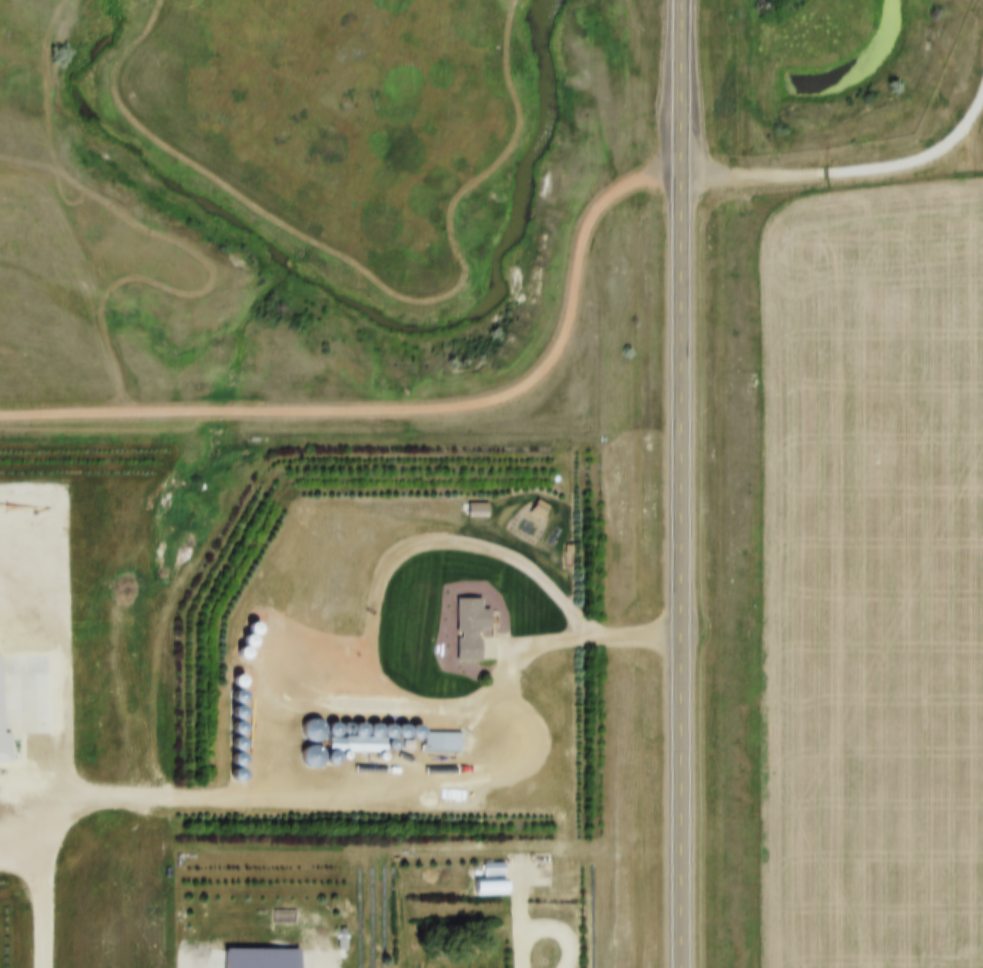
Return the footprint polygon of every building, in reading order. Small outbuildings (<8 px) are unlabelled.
[(451,589),(451,652),(476,652),(476,621),(483,621),(483,600),(476,600),(476,589),(451,589)] [(417,723),(417,744),(454,744),(454,723),(417,723)] [(499,867),(499,853),(475,853),(475,867),(499,867)]
